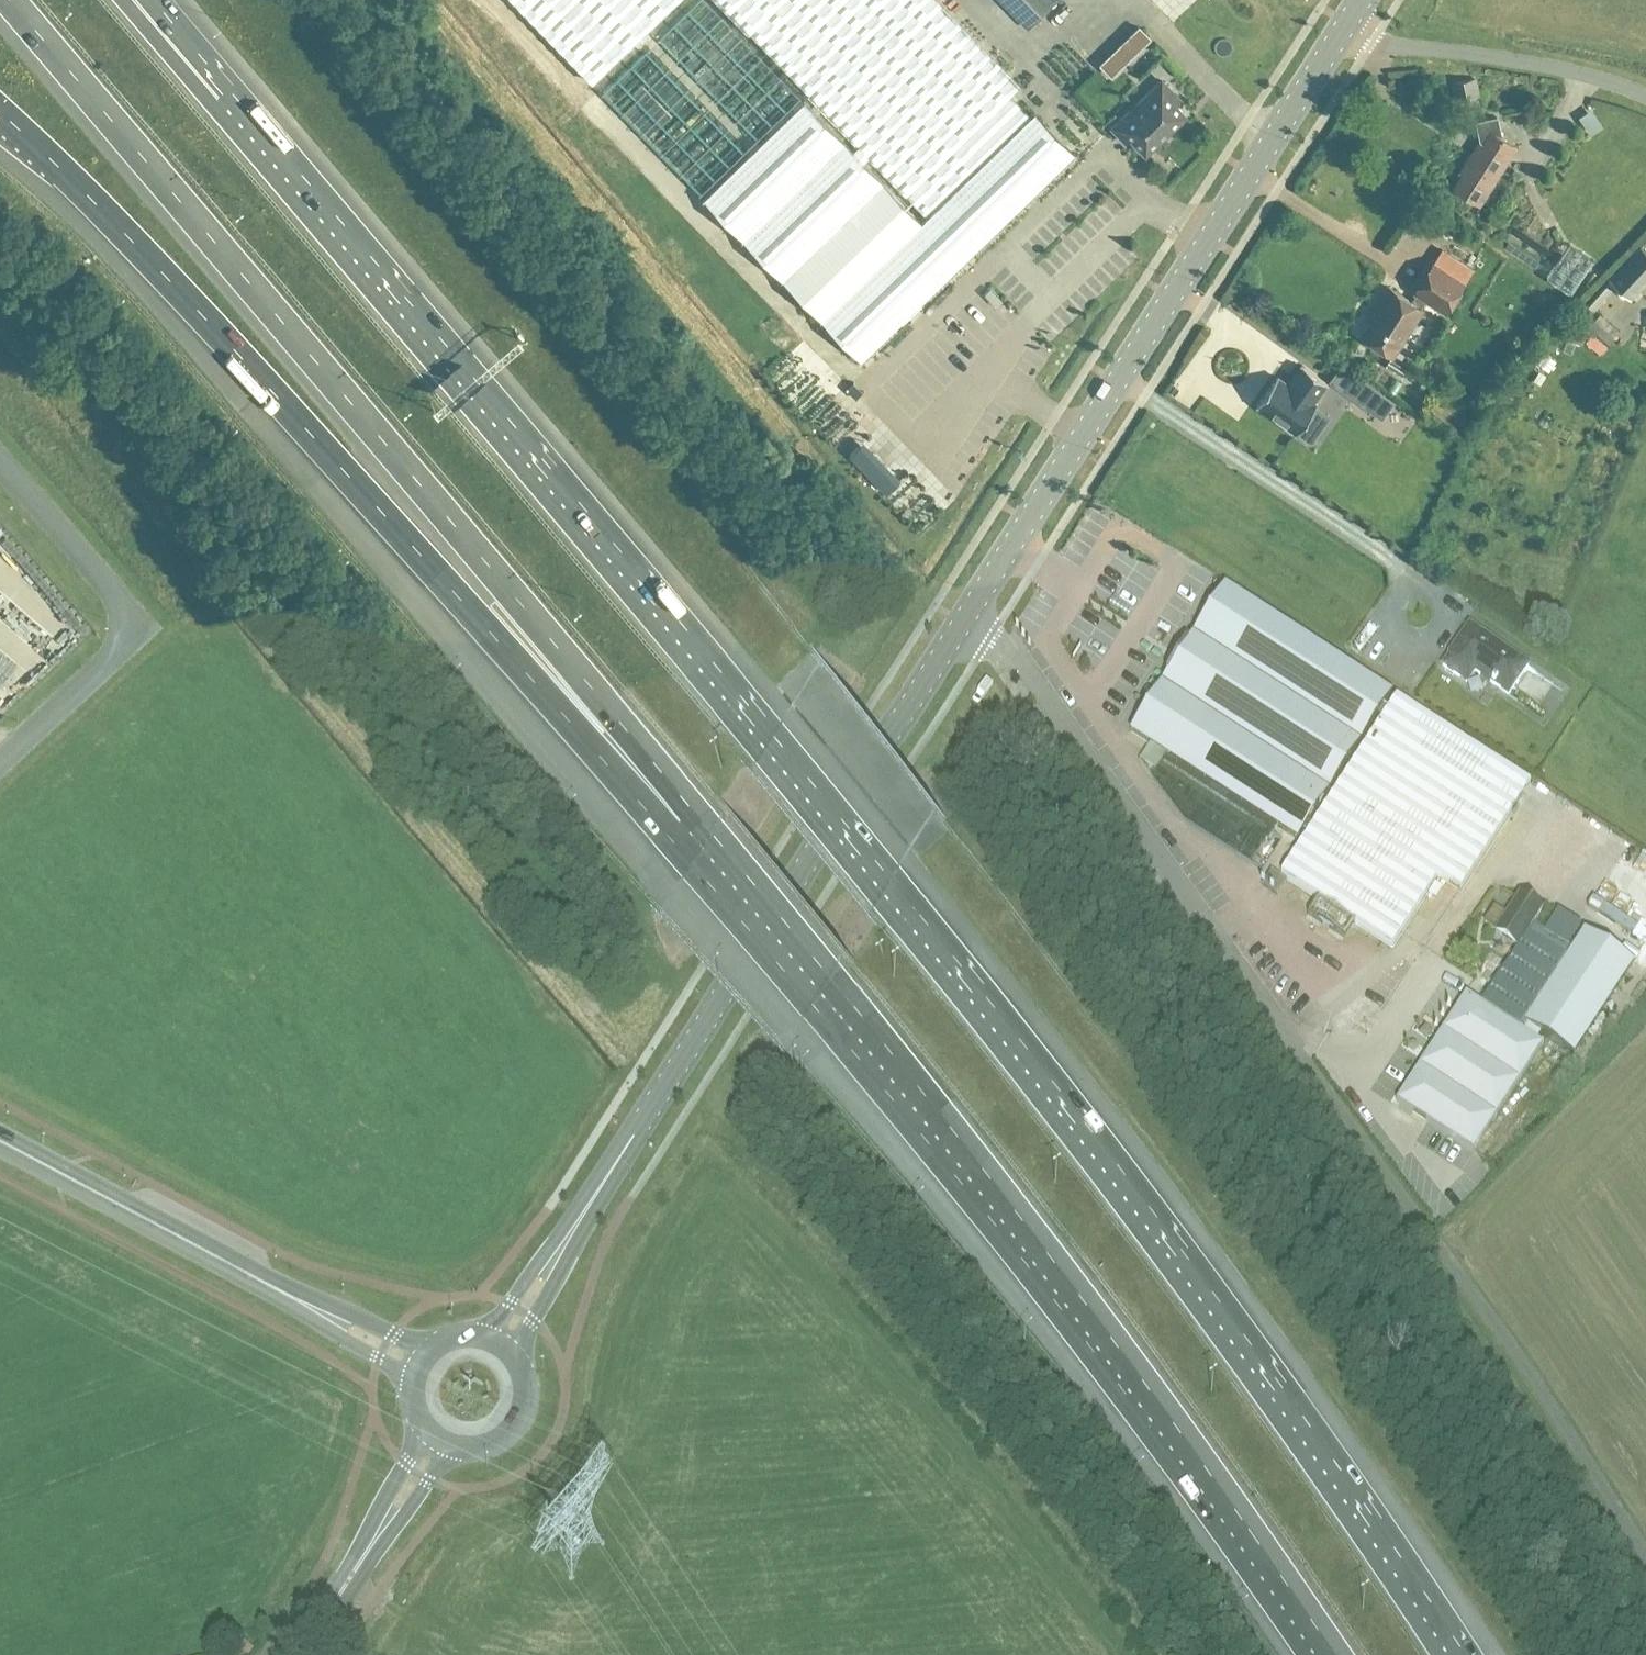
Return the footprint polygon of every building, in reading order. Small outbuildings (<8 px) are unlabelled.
[(593,81),(677,0),(515,0),(593,81)] [(601,91),(861,359),(1075,152),(1034,110),(1031,113),(1012,93),(1021,84),(939,0),(697,0),(601,91)] [(1027,25),(1053,0),(1003,0),(1027,25)] [(1141,25),(1121,44),(1134,57),(1153,38),(1141,25)] [(1452,82),(1458,108),(1480,103),(1474,77),(1452,82)] [(1135,105),(1112,126),(1126,140),(1130,136),(1145,152),(1186,114),(1176,103),(1180,99),(1166,84),(1139,110),(1135,105)] [(1515,146),(1502,137),(1498,115),(1475,120),(1479,139),(1480,140),(1460,170),(1462,172),(1454,187),(1479,203),(1515,146)] [(1559,188),(1551,199),(1566,209),(1573,198),(1559,188)] [(1609,278),(1631,298),(1645,282),(1645,249),(1640,244),(1609,278)] [(1372,316),(1360,334),(1393,355),(1423,307),(1421,306),(1425,300),(1445,312),(1465,281),(1433,260),(1413,292),(1415,294),(1411,300),(1387,284),(1368,314),(1372,316)] [(1609,299),(1598,309),(1619,331),(1630,321),(1609,299)] [(1342,363),(1330,380),(1354,396),(1380,415),(1392,399),(1365,380),(1342,363)] [(1277,375),(1257,404),(1296,432),(1316,403),(1313,401),(1327,382),(1301,364),(1288,383),(1277,375)] [(1314,480),(1322,493),(1333,487),(1325,474),(1314,480)] [(1093,595),(1125,610),(1131,598),(1099,583),(1093,595)] [(1227,584),(1131,732),(1297,839),(1379,713),(1381,715),(1386,708),(1383,706),(1393,692),(1227,584)] [(1529,664),(1469,623),(1448,652),(1450,653),(1444,662),(1443,664),(1467,680),(1474,669),(1508,693),(1529,664)] [(1530,779),(1396,692),(1386,708),(1381,715),(1298,841),(1295,847),(1279,872),(1317,897),(1308,913),(1344,936),(1354,921),(1390,945),(1436,874),(1459,889),(1530,779)] [(1517,945),(1542,908),(1519,894),(1495,930),(1517,945)] [(1585,930),(1524,1022),(1531,1027),(1527,1032),(1537,1038),(1540,1033),(1574,1054),(1634,962),(1585,930)] [(1398,1100),(1472,1149),(1543,1043),(1464,994),(1398,1100)]
